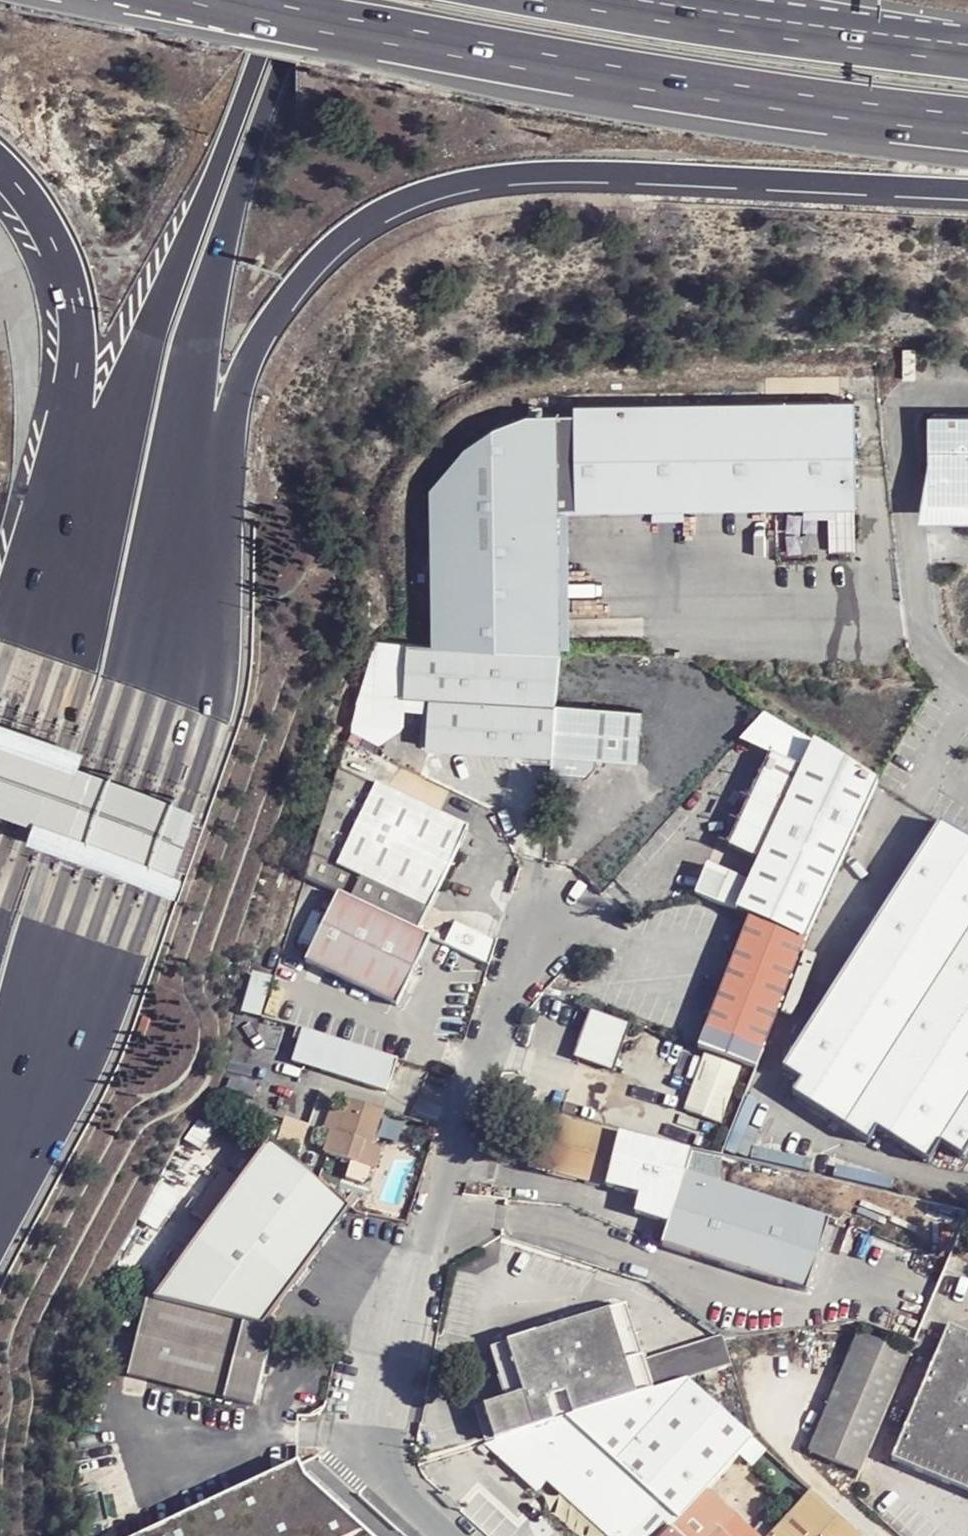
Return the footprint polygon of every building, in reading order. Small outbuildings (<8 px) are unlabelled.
[(808,507),(859,505),(857,398),(575,401),(575,411),(529,412),(493,422),(459,446),(429,488),(434,646),(562,653),(563,647),(570,646),(565,520),(808,507)] [(918,520),(967,520),(967,414),(921,413),(918,520)] [(858,553),(859,505),(808,507),(807,516),(831,519),(832,553),(858,553)] [(404,697),(408,643),(375,641),(352,725),(403,727),(404,715),(424,717),(426,697),(404,697)] [(557,704),(562,653),(434,646),(408,643),(404,697),(426,697),(424,717),(419,752),(552,762),(557,704)] [(644,710),(557,704),(552,762),(553,775),(588,776),(595,767),(598,759),(639,763),(644,710)] [(174,853),(196,796),(93,766),(96,749),(0,714),(0,803),(174,853)] [(878,786),(869,779),(863,776),(834,753),(820,747),(778,730),(764,759),(724,845),(750,862),(740,882),(700,865),(685,899),(744,922),(803,940),(878,786)] [(468,826),(370,785),(338,772),(308,881),(338,895),(418,933),(428,913),(468,826)] [(940,814),(936,822),(785,1059),(803,1074),(796,1085),(870,1130),(877,1117),(930,1149),(941,1130),(965,1145),(967,1140),(967,831),(940,814)] [(418,933),(338,895),(326,920),(312,950),(303,966),(393,1010),(426,941),(418,933)] [(312,950),(326,920),(312,912),(296,942),(312,950)] [(803,949),(803,940),(744,922),(747,927),(803,949)] [(494,942),(455,924),(445,946),(486,966),(494,942)] [(752,1067),(803,949),(747,927),(702,1026),(721,1037),(714,1052),(752,1067)] [(583,1024),(570,1059),(609,1073),(625,1027),(586,1013),(583,1024)] [(721,1037),(702,1026),(694,1044),(714,1052),(721,1037)] [(387,1093),(396,1063),(304,1030),(294,1061),(387,1093)] [(738,1070),(702,1056),(679,1114),(715,1128),(738,1070)] [(338,1131),(330,1129),(322,1153),(356,1162),(363,1142),(370,1143),(380,1112),(347,1102),(344,1115),(338,1131)] [(324,1129),(330,1129),(338,1131),(344,1115),(331,1110),(324,1129)] [(597,1191),(610,1135),(537,1117),(525,1170),(597,1191)] [(191,1146),(222,1170),(235,1151),(206,1128),(191,1146)] [(676,1176),(684,1152),(610,1135),(597,1191),(626,1200),(624,1219),(658,1228),(676,1176)] [(158,1296),(228,1313),(263,1321),(332,1231),(346,1211),(336,1201),(275,1139),(241,1185),(208,1229),(174,1274),(158,1296)] [(383,1148),(370,1143),(363,1142),(356,1162),(375,1170),(383,1148)] [(208,1229),(241,1185),(222,1170),(191,1211),(208,1229)] [(676,1176),(663,1216),(658,1228),(653,1243),(731,1269),(796,1292),(818,1229),(820,1224),(701,1184),(676,1176)] [(182,1197),(159,1178),(140,1219),(157,1233),(182,1197)] [(174,1274),(152,1260),(139,1282),(149,1293),(158,1296),(174,1274)] [(263,1321),(228,1313),(158,1296),(149,1293),(139,1330),(127,1374),(125,1382),(253,1416),(272,1321),(263,1321)] [(676,1380),(726,1367),(715,1335),(630,1358),(615,1302),(477,1340),(491,1393),(468,1400),(478,1437),(559,1416),(676,1380)] [(886,1464),(967,1496),(967,1326),(951,1319),(886,1464)] [(127,1374),(139,1330),(112,1324),(108,1345),(107,1369),(127,1374)] [(806,1449),(851,1471),(903,1357),(860,1337),(806,1449)] [(646,1505),(664,1518),(693,1489),(708,1473),(739,1438),(676,1380),(559,1416),(646,1505)] [(605,1535),(616,1535),(646,1505),(559,1416),(478,1437),(526,1483),(538,1472),(605,1535)] [(298,1467),(273,1480),(283,1503),(292,1524),(319,1512),(298,1467)] [(722,1488),(708,1473),(693,1489),(708,1504),(722,1488)] [(273,1480),(149,1535),(265,1535),(292,1524),(283,1503),(273,1480)] [(660,1523),(673,1535),(677,1535),(708,1504),(693,1489),(664,1518),(660,1523)] [(798,1492),(764,1528),(751,1516),(738,1529),(745,1535),(842,1535),(798,1492)]
